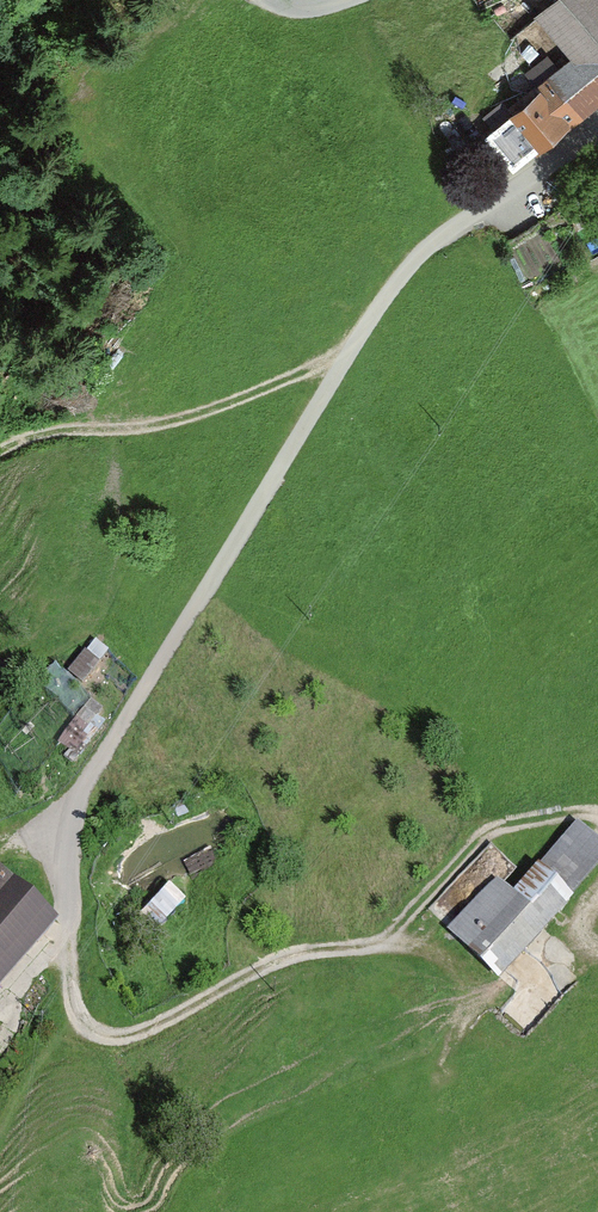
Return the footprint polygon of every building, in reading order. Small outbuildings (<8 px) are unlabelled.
[(532,13),(570,59),(503,112),(538,155),(597,107),(597,0),(548,0),(532,13)] [(528,261),(563,257),(558,215),(524,219),(528,261)] [(99,628),(73,661),(89,673),(115,640),(99,628)] [(51,673),(75,705),(95,690),(71,658),(51,673)] [(83,745),(113,700),(94,688),(64,732),(83,745)] [(493,882),(444,939),(495,983),(597,864),(597,846),(572,823),(509,895),(493,882)] [(163,916),(190,888),(174,872),(146,900),(163,916)] [(45,921),(0,883),(0,973),(45,921)]
